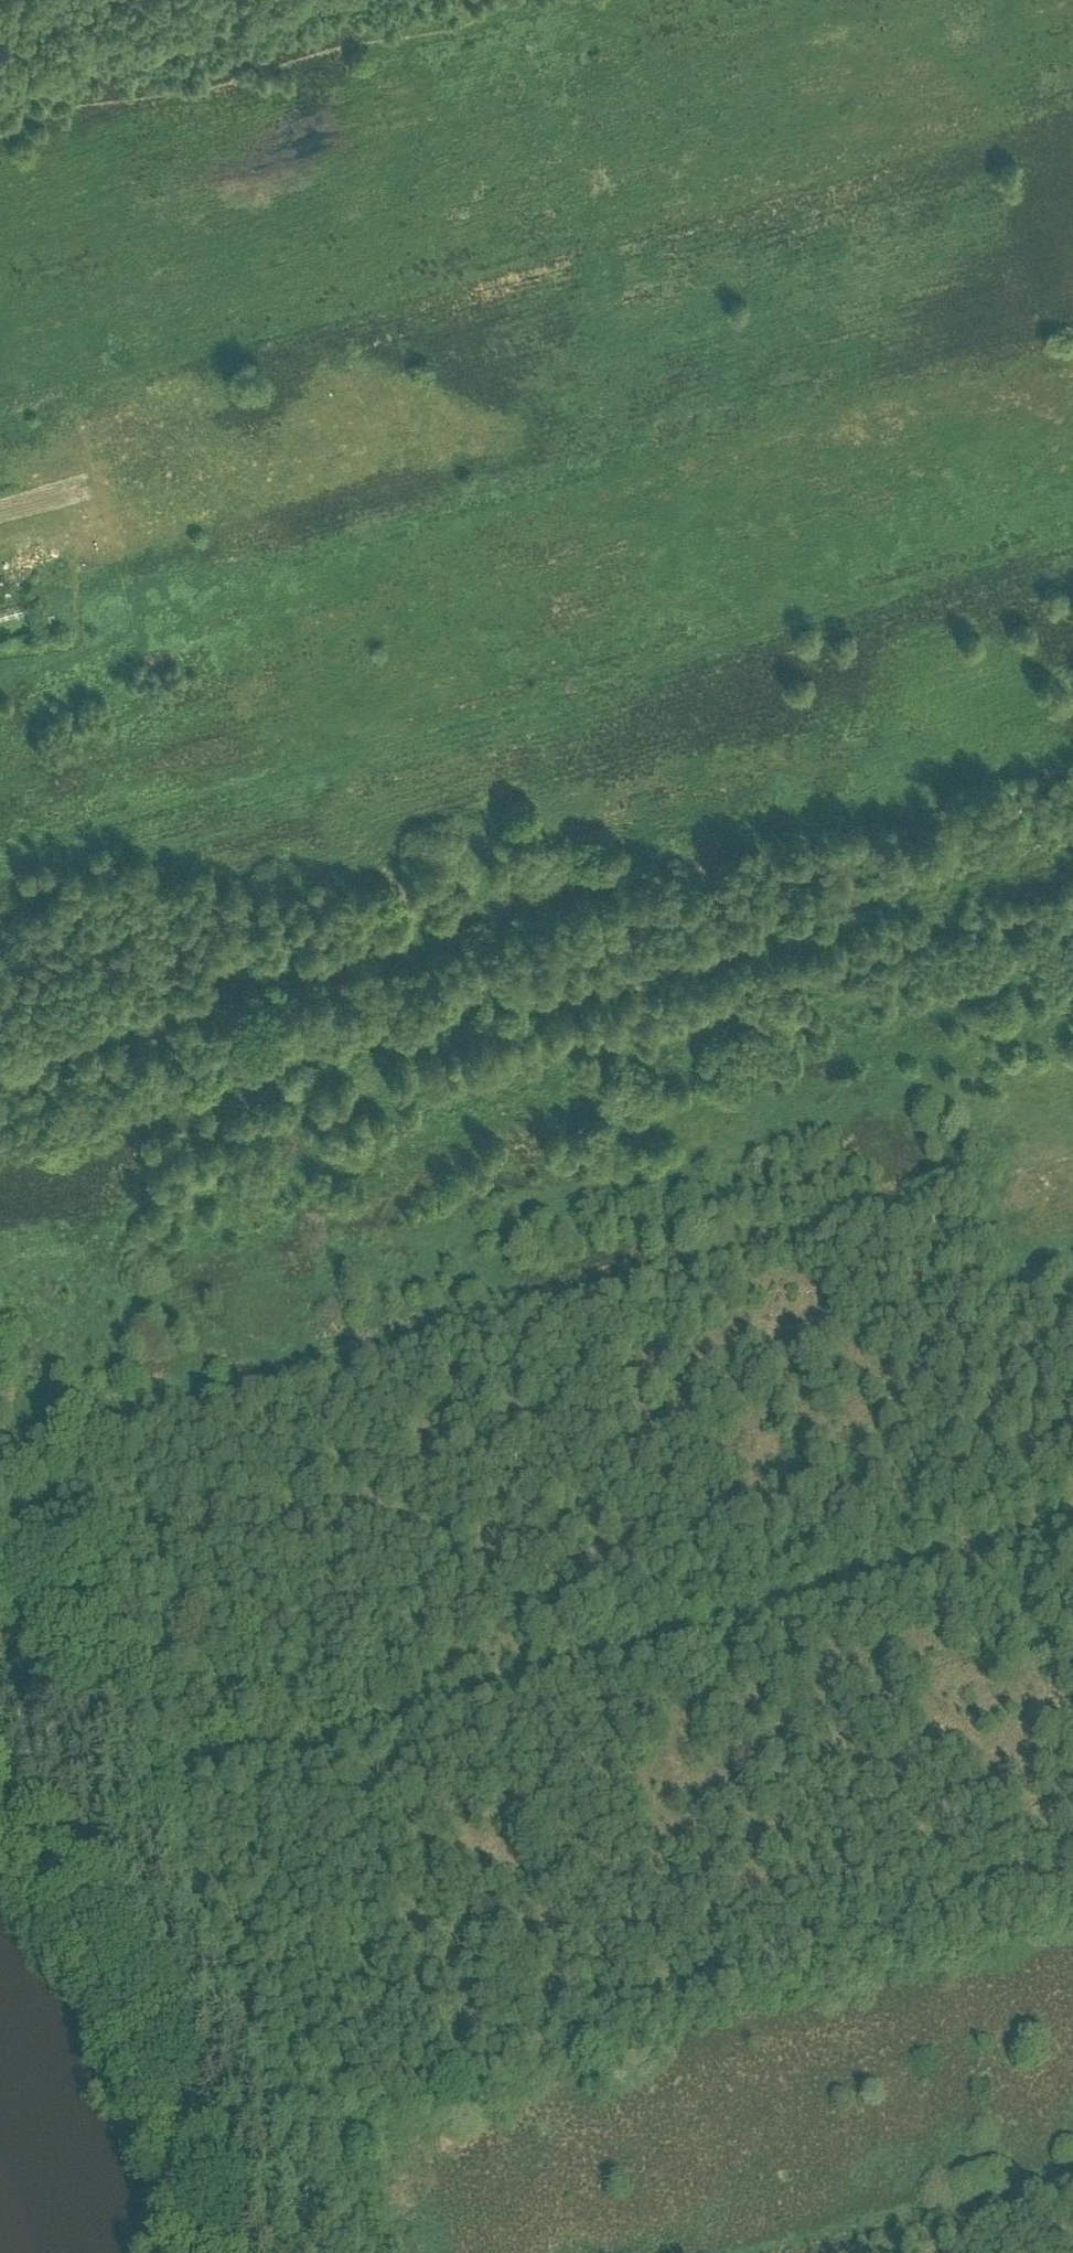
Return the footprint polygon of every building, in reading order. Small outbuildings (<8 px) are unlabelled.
[(0,606),(0,612),(1,616),(26,609),(23,599),(0,606)]
